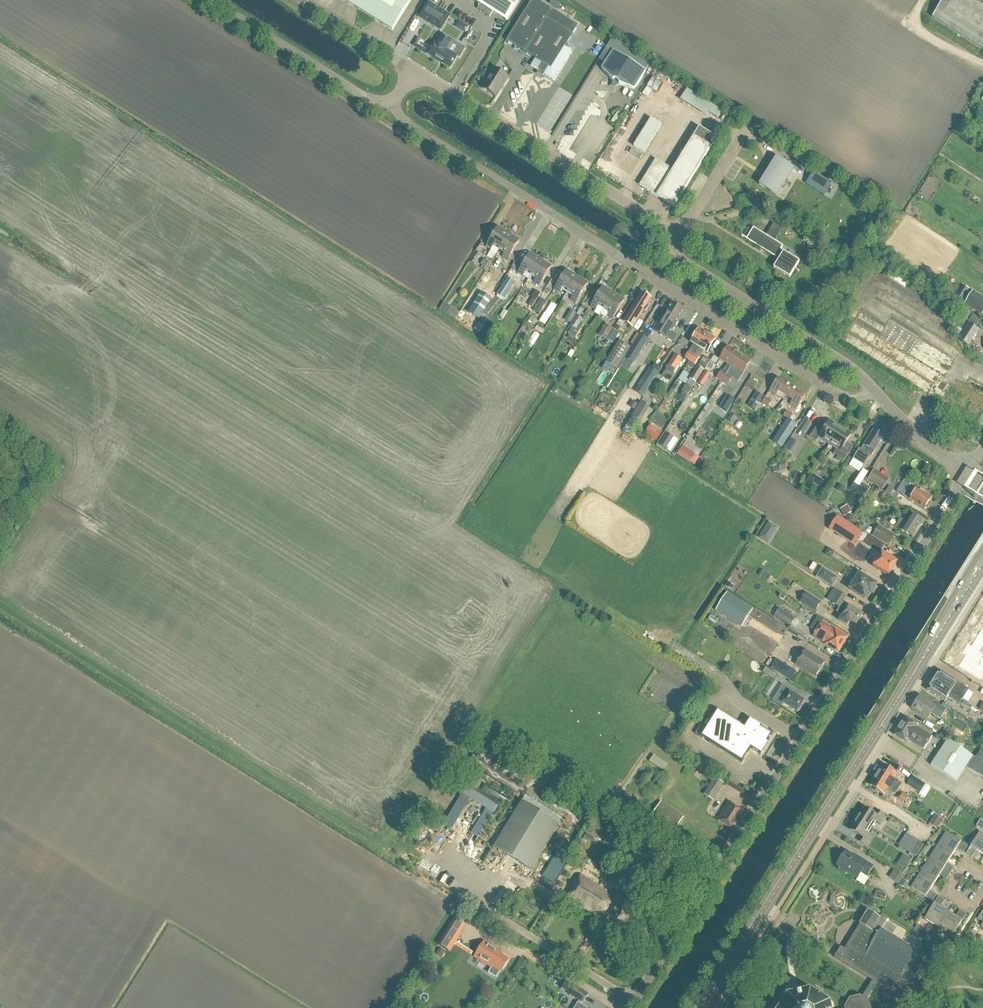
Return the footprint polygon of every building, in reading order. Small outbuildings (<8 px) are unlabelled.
[(411,0),(342,0),(391,31),(411,0)] [(479,5),(476,9),(489,17),(492,12),(505,21),(518,0),(472,0),(479,5)] [(570,52),(564,48),(577,27),(534,0),(531,0),(505,41),(534,59),(530,66),(552,81),(570,52)] [(932,20),(982,50),(982,0),(944,0),(932,20)] [(427,2),(418,17),(426,22),(440,31),(445,23),(450,15),(427,2)] [(415,30),(425,34),(429,24),(418,20),(415,30)] [(461,60),(467,50),(441,34),(435,43),(433,42),(426,54),(449,69),(456,57),(461,60)] [(633,89),(645,71),(606,47),(598,59),(604,63),(600,69),(611,81),(611,85),(615,87),(618,85),(633,89)] [(495,97),(507,77),(493,69),(481,89),(495,97)] [(982,110),(982,107),(977,103),(982,93),(973,87),(965,102),(982,112),(982,110)] [(702,125),(707,115),(670,98),(665,109),(693,122),(693,121),(702,125)] [(644,153),(661,126),(651,120),(634,147),(644,153)] [(673,207),(710,147),(715,139),(698,128),(672,170),(655,159),(639,185),(673,207)] [(776,195),(793,168),(775,157),(758,184),(776,195)] [(774,241),(781,228),(773,222),(765,235),(752,228),(745,239),(778,259),(773,268),(789,278),(798,262),(779,250),(782,246),(774,241)] [(500,247),(508,234),(497,227),(485,246),(491,250),(494,244),(500,247)] [(508,234),(500,247),(505,250),(501,256),(507,259),(519,241),(508,234)] [(529,253),(517,272),(523,275),(528,279),(532,273),(540,260),(529,253)] [(540,260),(532,273),(537,276),(534,281),(540,285),(551,266),(540,260)] [(568,290),(577,276),(566,270),(554,289),(559,292),(563,286),(568,290)] [(577,276),(568,290),(573,293),(570,298),(576,302),(587,283),(577,276)] [(506,277),(495,294),(503,299),(506,295),(514,282),(511,280),(506,277)] [(602,286),(590,306),(596,309),(600,303),(605,306),(613,293),(602,286)] [(962,287),(956,299),(961,302),(968,290),(962,287)] [(477,322),(491,300),(480,293),(466,315),(477,322)] [(605,306),(600,314),(605,317),(607,315),(613,319),(624,300),(613,293),(605,306)] [(646,303),(650,298),(641,293),(637,300),(636,299),(622,321),(632,327),(640,315),(642,310),(644,312),(649,305),(646,303)] [(981,314),(982,311),(982,301),(972,294),(965,304),(981,314)] [(533,311),(539,315),(546,302),(540,298),(533,311)] [(898,309),(904,313),(910,304),(905,300),(898,309)] [(444,302),(439,310),(455,320),(459,312),(444,302)] [(664,311),(652,330),(653,330),(655,331),(667,338),(667,339),(673,342),(678,334),(672,331),(678,321),(676,319),(682,309),(672,303),(666,313),(664,311)] [(577,329),(583,319),(577,315),(571,325),(577,329)] [(829,320),(825,317),(819,327),(823,329),(829,320)] [(478,323),(473,330),(479,334),(483,327),(478,323)] [(607,339),(614,328),(606,323),(599,334),(607,339)] [(970,346),(980,330),(970,323),(960,339),(970,346)] [(945,338),(952,342),(959,330),(952,326),(945,338)] [(544,331),(536,327),(534,331),(542,335),(544,331)] [(690,361),(707,334),(699,329),(690,342),(693,344),(684,358),(690,361)] [(591,330),(582,339),(589,345),(597,335),(591,330)] [(707,334),(690,361),(687,365),(692,368),(699,357),(703,350),(707,352),(715,339),(707,334)] [(633,346),(624,359),(633,364),(648,341),(647,340),(640,335),(633,346)] [(617,369),(630,349),(619,342),(606,362),(617,369)] [(721,382),(739,354),(727,346),(719,359),(727,364),(722,372),(721,371),(716,378),(718,379),(717,381),(720,383),(721,382)] [(721,382),(726,385),(729,381),(731,377),(737,381),(742,374),(750,361),(739,354),(721,382)] [(674,355),(668,365),(675,370),(681,359),(674,355)] [(918,369),(927,377),(938,364),(929,356),(918,369)] [(650,367),(635,391),(643,397),(659,372),(652,368),(650,367)] [(689,379),(695,383),(704,371),(698,367),(689,379)] [(597,382),(601,376),(591,369),(582,380),(589,385),(593,379),(597,382)] [(711,375),(705,371),(697,383),(703,387),(711,375)] [(785,396),(791,387),(777,378),(769,391),(776,395),(778,391),(785,396)] [(687,396),(695,383),(689,379),(681,392),(687,396)] [(674,385),(667,396),(670,398),(677,387),(674,385)] [(791,387),(785,396),(792,400),(790,404),(797,408),(804,395),(791,387)] [(756,393),(747,406),(754,411),(763,398),(756,393)] [(727,396),(719,409),(726,413),(734,401),(727,396)] [(769,407),(772,402),(765,398),(762,403),(769,407)] [(683,410),(687,404),(682,401),(678,407),(683,410)] [(627,425),(634,429),(648,408),(641,404),(627,425)] [(790,420),(793,415),(786,411),(783,416),(787,418),(790,420)] [(731,414),(727,419),(732,423),(735,417),(731,414)] [(782,446),(796,424),(790,420),(787,418),(773,440),(782,446)] [(797,431),(801,433),(804,435),(811,423),(805,419),(797,431)] [(817,425),(810,437),(817,441),(819,438),(830,444),(840,427),(829,421),(824,429),(817,425)] [(645,435),(656,442),(662,433),(651,426),(645,435)] [(840,427),(830,444),(836,449),(833,454),(837,456),(835,460),(842,464),(849,454),(842,450),(846,443),(851,434),(840,427)] [(641,446),(648,437),(635,428),(628,437),(641,446)] [(612,430),(606,435),(612,441),(618,436),(612,430)] [(875,452),(884,437),(874,430),(864,445),(861,450),(859,449),(853,459),(864,466),(870,457),(871,458),(875,452)] [(659,445),(670,452),(677,441),(666,434),(659,445)] [(693,445),(697,439),(690,435),(686,441),(693,445)] [(790,438),(784,448),(787,450),(793,440),(790,438)] [(682,447),(677,455),(689,463),(694,455),(693,454),(682,447)] [(784,461),(777,464),(780,471),(780,472),(787,470),(784,461)] [(835,462),(831,470),(842,477),(847,468),(835,462)] [(883,490),(890,479),(874,469),(868,480),(883,490)] [(820,487),(824,481),(815,475),(811,482),(820,487)] [(864,499),(871,488),(857,479),(850,490),(864,499)] [(917,489),(910,484),(902,496),(924,510),(925,509),(927,509),(929,505),(928,503),(931,499),(924,494),(925,492),(918,487),(917,489)] [(897,501),(902,495),(889,487),(885,493),(897,501)] [(974,502),(974,503),(975,503),(982,491),(982,487),(974,502)] [(874,499),(879,492),(873,489),(869,496),(874,499)] [(847,505),(840,509),(844,516),(851,512),(847,505)] [(912,538),(923,522),(911,514),(906,522),(900,518),(894,527),(912,538)] [(877,524),(879,518),(872,515),(870,521),(877,524)] [(768,523),(764,530),(773,536),(777,529),(768,523)] [(889,546),(896,535),(879,525),(872,536),(889,546)] [(888,578),(898,562),(882,552),(872,567),(888,578)] [(816,577),(832,588),(838,578),(822,568),(816,577)] [(816,593),(822,583),(807,573),(800,584),(816,593)] [(871,597),(878,587),(860,575),(849,591),(865,602),(869,596),(871,597)] [(734,586),(728,582),(725,587),(731,591),(734,586)] [(863,615),(848,606),(843,603),(846,597),(839,592),(832,603),(839,607),(838,610),(843,613),(841,616),(838,620),(847,626),(850,622),(856,626),(863,615)] [(727,593),(716,610),(741,626),(752,610),(727,593)] [(821,603),(806,593),(800,602),(815,612),(821,603)] [(791,616),(779,608),(775,615),(789,624),(790,624),(787,622),(791,616)] [(758,616),(776,626),(779,620),(761,611),(758,616)] [(837,653),(847,638),(834,630),(834,629),(822,622),(813,637),(826,645),(825,645),(837,653)] [(982,680),(982,624),(981,623),(956,664),(982,680)] [(770,630),(767,635),(777,640),(779,636),(770,630)] [(815,677),(824,664),(804,651),(795,665),(815,677)] [(784,677),(790,668),(776,659),(770,669),(784,677)] [(774,681),(777,676),(764,668),(761,673),(774,681)] [(933,681),(963,700),(967,694),(955,686),(958,683),(939,671),(933,681)] [(792,694),(796,688),(780,678),(770,693),(777,698),(780,693),(786,697),(782,704),(797,713),(804,702),(792,694)] [(772,698),(767,696),(771,686),(760,681),(752,699),(768,706),(772,698)] [(962,700),(963,700),(933,681),(927,691),(945,702),(947,698),(969,712),(973,707),(962,700)] [(936,706),(919,695),(911,709),(927,719),(931,713),(940,719),(947,710),(937,704),(936,706)] [(782,720),(786,714),(772,705),(768,711),(782,720)] [(744,726),(718,709),(700,737),(703,739),(704,737),(711,741),(710,743),(742,764),(744,760),(743,759),(748,751),(749,752),(751,750),(761,756),(769,742),(773,735),(763,728),(763,727),(749,718),(744,726)] [(924,749),(932,737),(917,728),(918,726),(905,718),(894,735),(905,742),(907,739),(924,749)] [(930,766),(955,783),(965,768),(982,780),(982,748),(975,759),(947,740),(930,766)] [(663,771),(667,765),(653,756),(649,762),(663,771)] [(876,775),(898,789),(901,785),(893,779),(897,772),(890,768),(889,769),(882,765),(882,766),(881,766),(878,770),(879,771),(876,775)] [(895,794),(898,789),(876,775),(873,780),(872,780),(870,783),(870,784),(870,786),(876,790),(876,791),(883,795),(887,789),(895,794)] [(919,794),(922,789),(925,785),(920,781),(913,777),(910,781),(907,787),(919,794)] [(714,802),(724,785),(714,779),(704,796),(714,802)] [(498,806),(466,787),(462,795),(493,814),(498,806)] [(905,803),(909,798),(902,794),(899,799),(905,803)] [(530,871),(559,825),(521,801),(492,847),(530,871)] [(653,813),(676,829),(683,817),(660,802),(653,813)] [(733,831),(744,812),(729,802),(717,821),(733,831)] [(856,819),(871,828),(875,822),(880,825),(885,816),(878,811),(875,815),(863,808),(856,819)] [(936,815),(931,823),(938,828),(943,819),(936,815)] [(867,835),(871,828),(856,819),(849,830),(861,837),(858,842),(866,847),(871,838),(867,835)] [(938,846),(953,855),(957,848),(964,852),(968,846),(946,832),(938,846)] [(980,832),(966,853),(973,857),(977,851),(982,855),(982,834),(980,832)] [(916,857),(924,846),(906,834),(899,846),(916,857)] [(948,863),(953,855),(938,846),(929,860),(951,873),(954,868),(948,863)] [(859,860),(846,851),(836,866),(858,879),(861,873),(867,877),(873,867),(860,859),(859,860)] [(567,859),(569,855),(564,852),(561,856),(557,853),(541,877),(554,886),(570,861),(567,859)] [(947,880),(951,873),(929,860),(920,873),(935,883),(940,875),(947,880)] [(895,871),(890,877),(896,883),(902,876),(895,871)] [(615,886),(619,879),(609,873),(605,880),(615,886)] [(930,890),(935,883),(920,873),(912,887),(933,901),(937,895),(930,890)] [(617,921),(631,899),(619,892),(617,894),(611,890),(609,893),(603,889),(604,888),(581,874),(566,898),(602,921),(606,914),(617,921)] [(904,880),(901,885),(905,889),(909,883),(904,880)] [(939,927),(949,912),(941,907),(945,900),(939,896),(925,918),(939,927)] [(949,912),(939,927),(953,936),(967,914),(961,910),(956,917),(949,912)] [(871,933),(875,926),(876,924),(883,927),(888,918),(881,915),(879,918),(867,911),(859,925),(869,932),(871,933)] [(904,1001),(930,960),(919,953),(881,930),(883,927),(876,924),(875,926),(871,933),(869,932),(860,926),(844,950),(841,948),(835,958),(871,981),(863,996),(861,995),(849,998),(844,1004),(844,1007),(871,1007),(870,1001),(868,999),(876,984),(904,1001)] [(922,930),(916,926),(912,931),(918,935),(922,930)] [(500,953),(501,951),(491,945),(486,953),(482,950),(477,959),(480,961),(480,962),(490,968),(491,967),(501,973),(509,958),(500,953)] [(581,1004),(587,994),(566,980),(560,989),(578,1001),(574,1007),(587,1007),(581,1004)] [(831,1000),(812,988),(789,992),(779,1007),(833,1007),(831,1000)]
